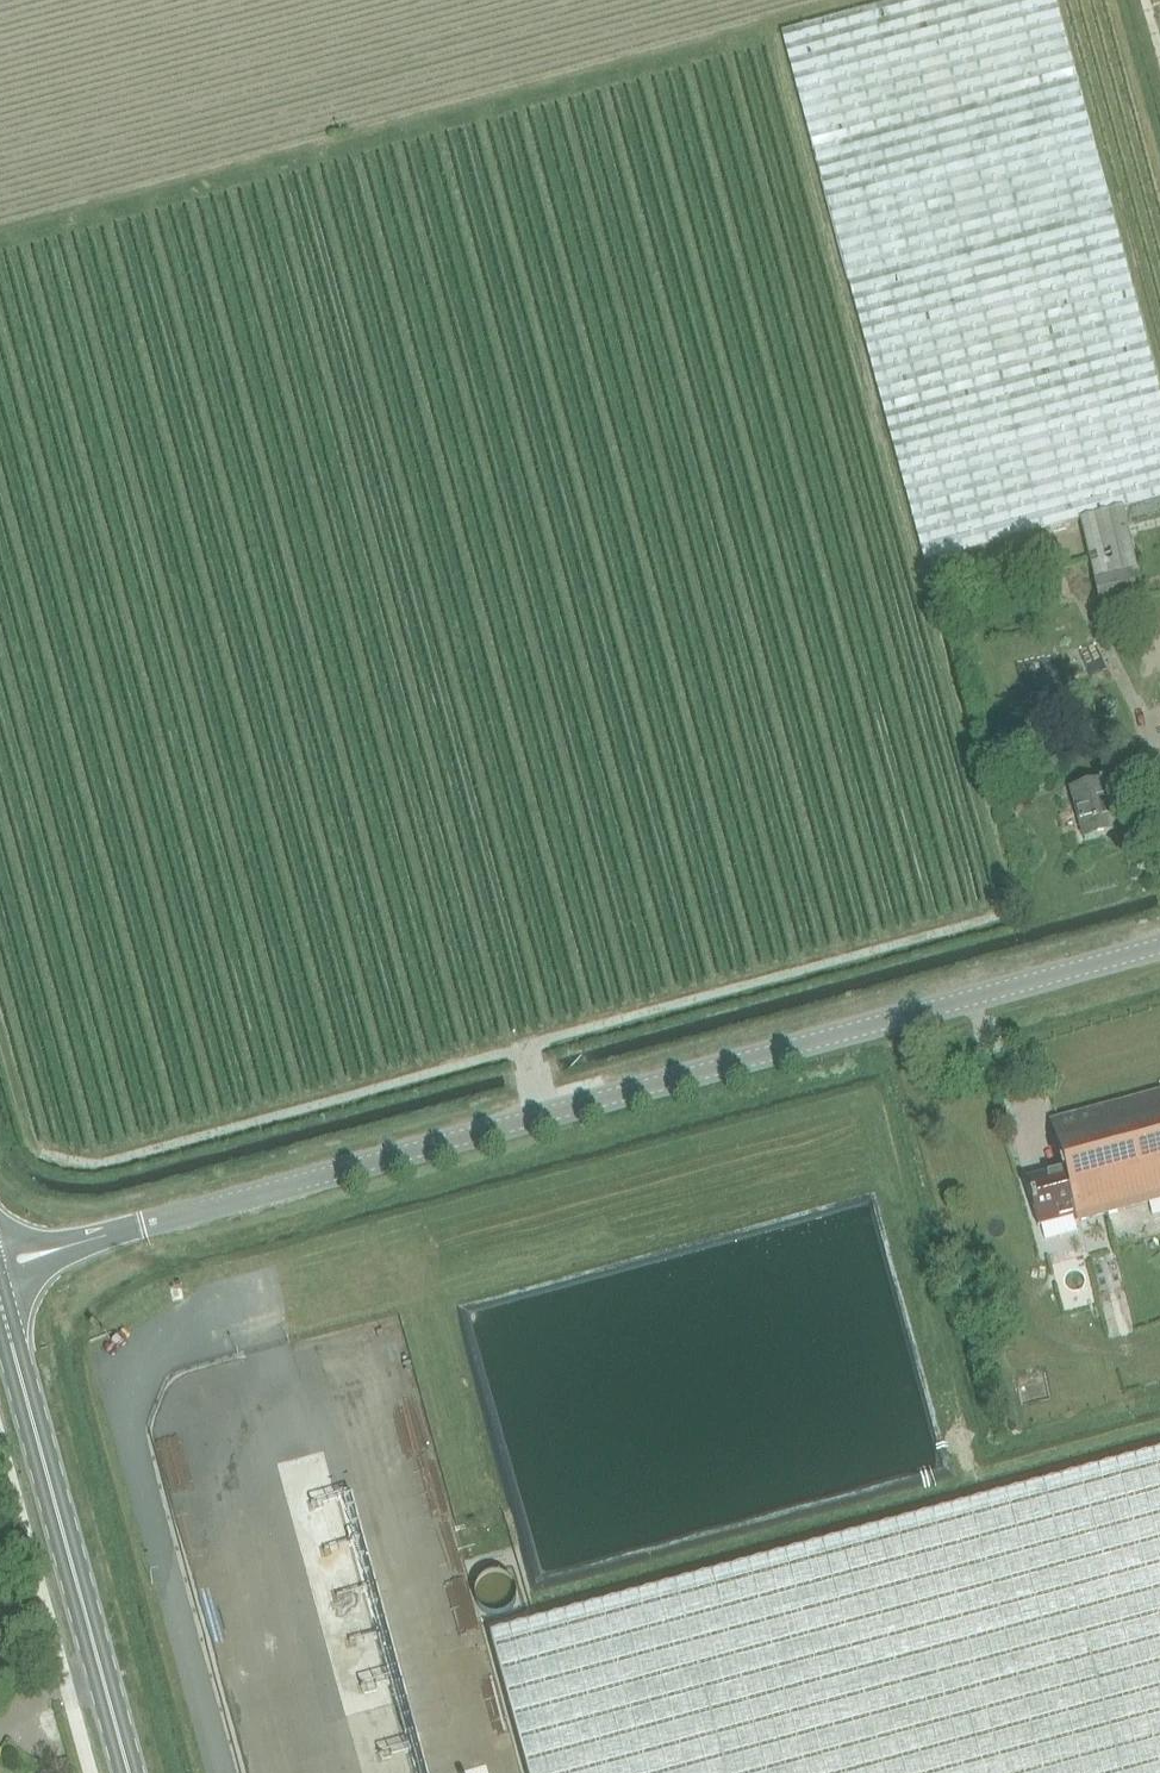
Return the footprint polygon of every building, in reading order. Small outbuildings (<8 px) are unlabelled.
[(1159,499),(1159,394),(1055,0),(905,0),(781,34),(924,563),(1079,522),(1102,606),(1139,597),(1132,573),(1139,572),(1123,509),(1159,499)] [(1108,801),(1119,798),(1114,778),(1070,790),(1084,842),(1117,833),(1108,801)] [(1026,1180),(1037,1225),(1072,1215),(1074,1221),(1159,1198),(1159,1092),(1052,1120),(1065,1169),(1026,1180)] [(1115,1447),(1118,1461),(1159,1454),(1159,1439),(1115,1447)] [(490,1638),(527,1772),(1159,1772),(1159,1455),(490,1638)]
